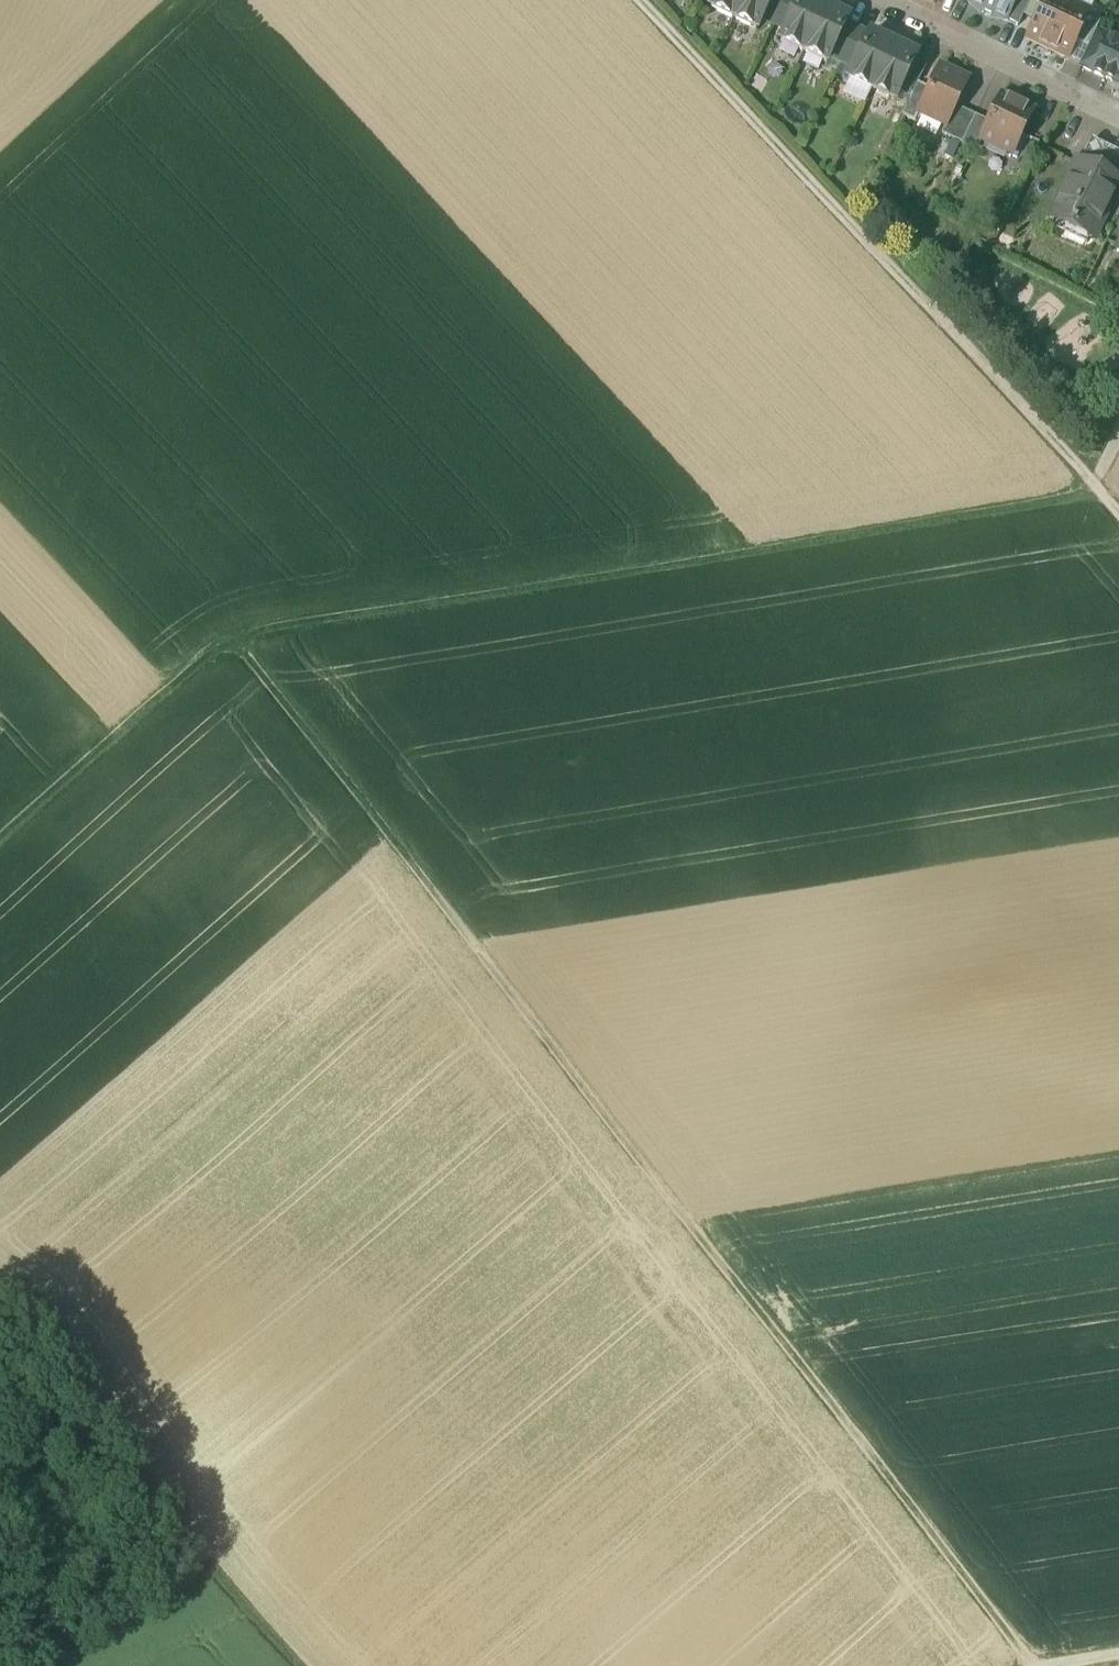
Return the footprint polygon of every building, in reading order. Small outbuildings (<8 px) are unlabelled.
[(710,8),(734,19),(742,0),(714,0),(710,8)] [(734,19),(757,30),(762,18),(771,0),(742,0),(734,19)] [(762,18),(774,24),(786,0),(771,0),(762,18)] [(774,24),(786,30),(800,0),(786,0),(774,24)] [(810,0),(800,0),(786,30),(780,41),(803,52),(827,3),(821,0),(819,4),(810,0)] [(970,4),(983,10),(982,12),(992,17),(993,15),(1005,21),(1016,0),(972,0),(970,4)] [(1006,21),(1017,27),(1022,17),(1030,0),(1016,0),(1006,21)] [(1022,17),(1035,23),(1045,0),(1030,0),(1022,17)] [(1027,40),(1047,49),(1069,4),(1061,0),(1045,0),(1035,23),(1027,40)] [(848,18),(832,10),(834,6),(827,3),(803,52),(827,64),(846,24),(848,18)] [(1090,14),(1069,4),(1047,49),(1069,60),(1077,42),(1089,17),(1090,14)] [(1089,17),(1077,42),(1088,48),(1095,33),(1100,22),(1089,17)] [(846,24),(830,56),(842,62),(857,30),(846,24)] [(857,30),(842,62),(854,68),(869,36),(857,30)] [(1095,33),(1088,48),(1080,65),(1105,77),(1118,48),(1118,44),(1095,33)] [(887,42),(870,34),(869,36),(854,68),(848,79),(871,90),(895,41),(889,38),(887,42)] [(902,44),(895,41),(871,90),(895,102),(916,58),(916,56),(900,48),(902,44)] [(1105,77),(1118,84),(1118,48),(1105,77)] [(916,58),(900,90),(912,95),(917,84),(927,64),(916,58)] [(967,81),(939,68),(929,90),(917,113),(918,113),(945,126),(955,107),(967,81)] [(912,95),(902,116),(914,122),(918,113),(917,113),(929,90),(917,84),(912,95)] [(988,124),(979,142),(981,142),(1011,157),(1032,112),(1000,97),(988,124)] [(974,117),(955,107),(945,126),(941,135),(961,145),(974,117)] [(988,124),(974,117),(961,145),(976,152),(981,142),(979,142),(988,124)] [(1092,142),(1081,164),(1116,181),(1118,176),(1118,155),(1092,142)] [(1078,163),(1050,219),(1093,240),(1118,185),(1118,183),(1081,164),(1078,163)]
